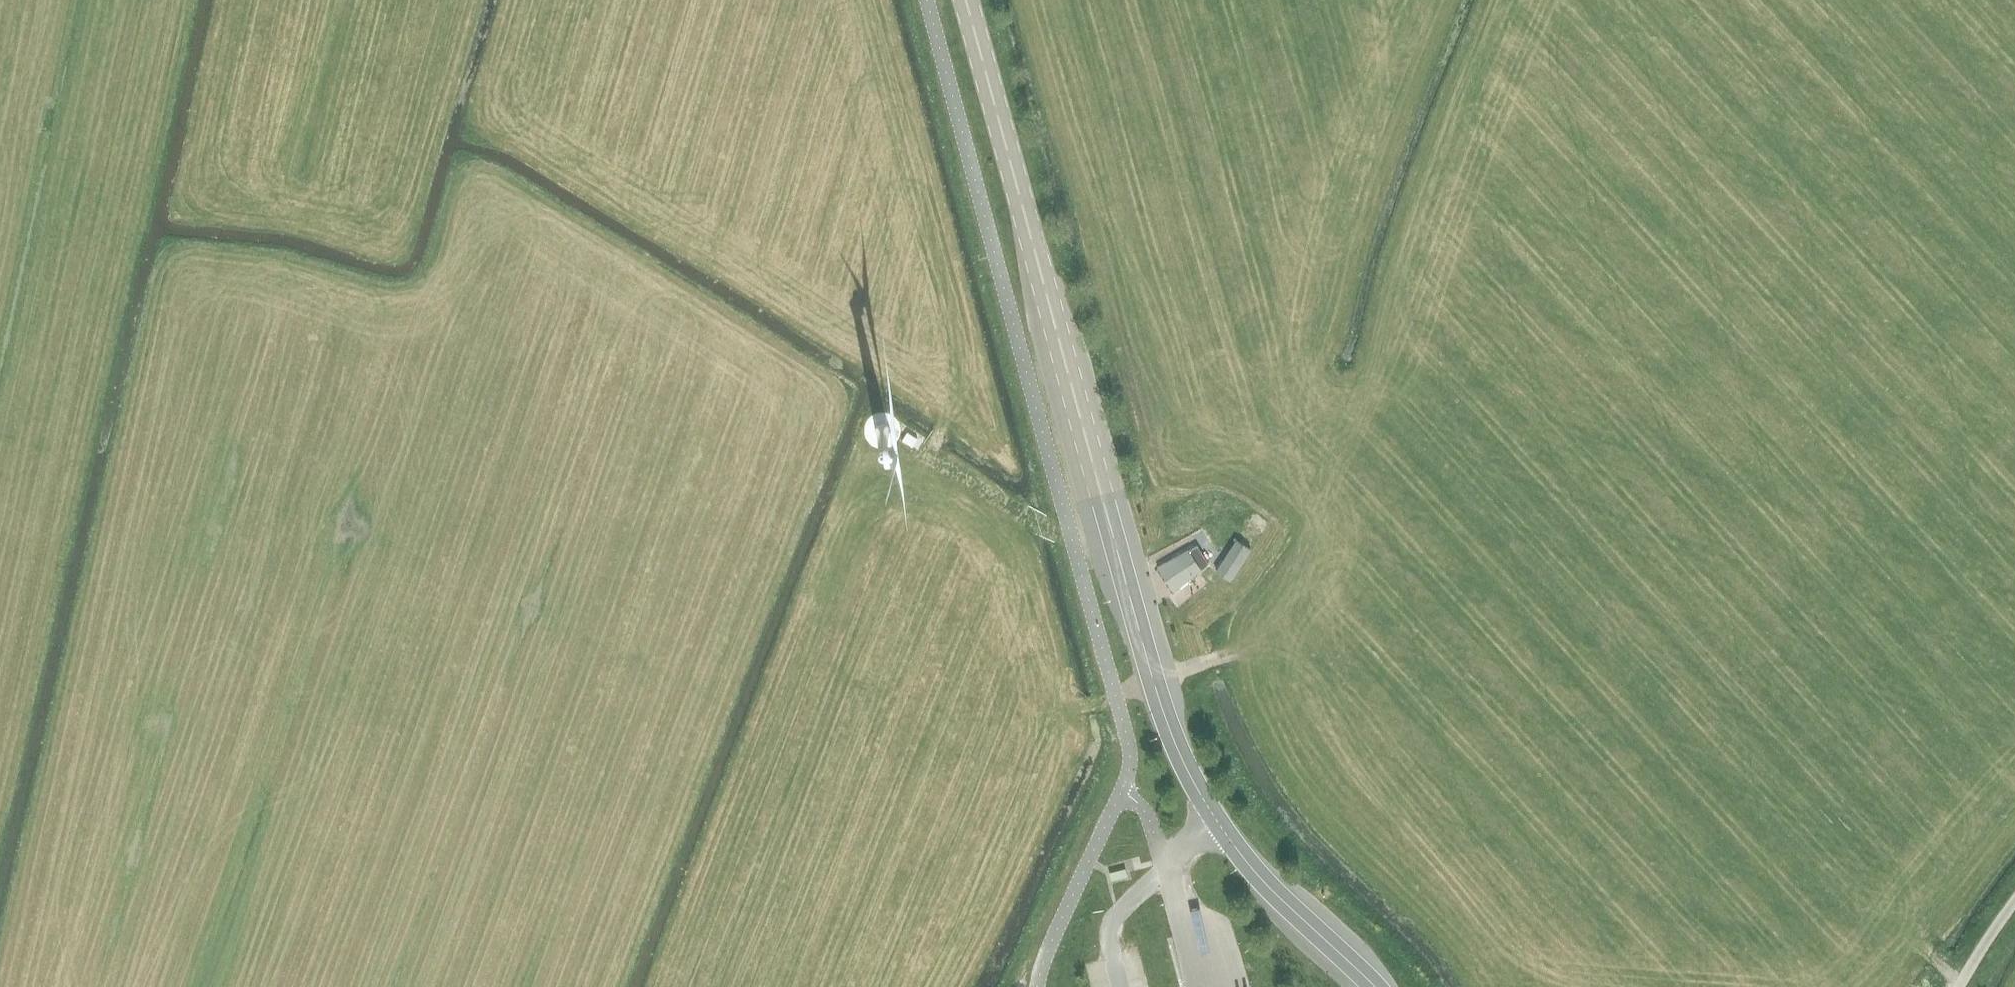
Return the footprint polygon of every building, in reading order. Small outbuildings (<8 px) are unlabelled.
[(882,424),(880,424),(879,425),(878,425),(877,426),(876,427),(876,429),(876,430),(875,431),(876,432),(876,434),(877,435),(877,436),(878,437),(879,438),(881,438),(882,438),(883,438),(885,438),(886,438),(887,437),(888,436),(889,435),(890,434),(890,433),(890,432),(890,430),(890,429),(889,428),(889,427),(888,426),(887,425),(886,424),(884,424),(883,424),(882,424)] [(1231,582),(1251,551),(1237,542),(1217,573),(1231,582)] [(1174,592),(1209,564),(1197,547),(1158,569),(1169,584),(1174,592)]
